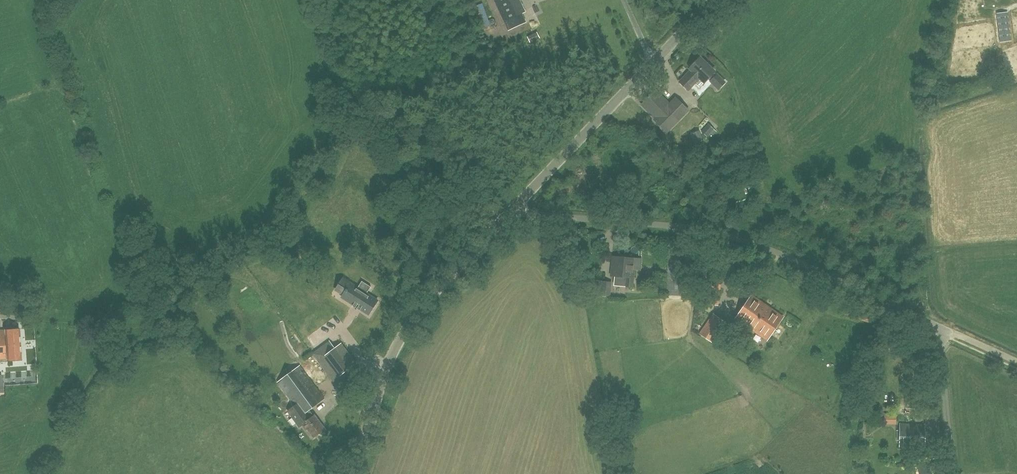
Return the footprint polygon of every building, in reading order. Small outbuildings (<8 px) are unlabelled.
[(996,14),(1000,42),(1011,41),(1007,12),(996,14)] [(718,89),(725,83),(714,72),(715,72),(700,58),(690,69),(691,70),(680,82),(688,90),(700,78),(704,83),(708,79),(718,89)] [(688,110),(676,98),(669,104),(656,91),(642,105),(655,119),(654,120),(666,132),(688,110)] [(696,142),(702,139),(699,131),(693,134),(696,142)] [(611,276),(615,277),(614,285),(633,288),(635,267),(631,266),(632,259),(626,258),(627,256),(619,255),(619,257),(613,257),(611,276)] [(353,305),(353,306),(356,308),(356,307),(358,308),(357,309),(360,311),(361,310),(369,315),(378,300),(367,293),(371,287),(362,281),(358,288),(351,283),(343,296),(342,297),(353,305)] [(611,297),(612,282),(596,281),(595,296),(611,297)] [(766,339),(782,317),(753,297),(738,318),(766,339)] [(315,416),(310,410),(325,399),(300,366),(305,362),(262,306),(231,330),(273,387),(278,383),(296,406),(289,412),(300,427),(303,425),(315,416)] [(712,343),(726,322),(714,314),(700,335),(712,343)] [(21,361),(19,330),(0,331),(0,362),(21,361)] [(350,368),(356,364),(342,344),(336,349),(330,341),(313,354),(338,389),(356,376),(350,368)] [(303,425),(307,430),(309,429),(315,438),(320,434),(322,435),(325,433),(324,430),(326,429),(315,415),(315,416),(303,425)] [(924,449),(925,425),(900,424),(899,448),(924,449)] [(936,459),(917,463),(920,473),(940,473),(936,459)]
